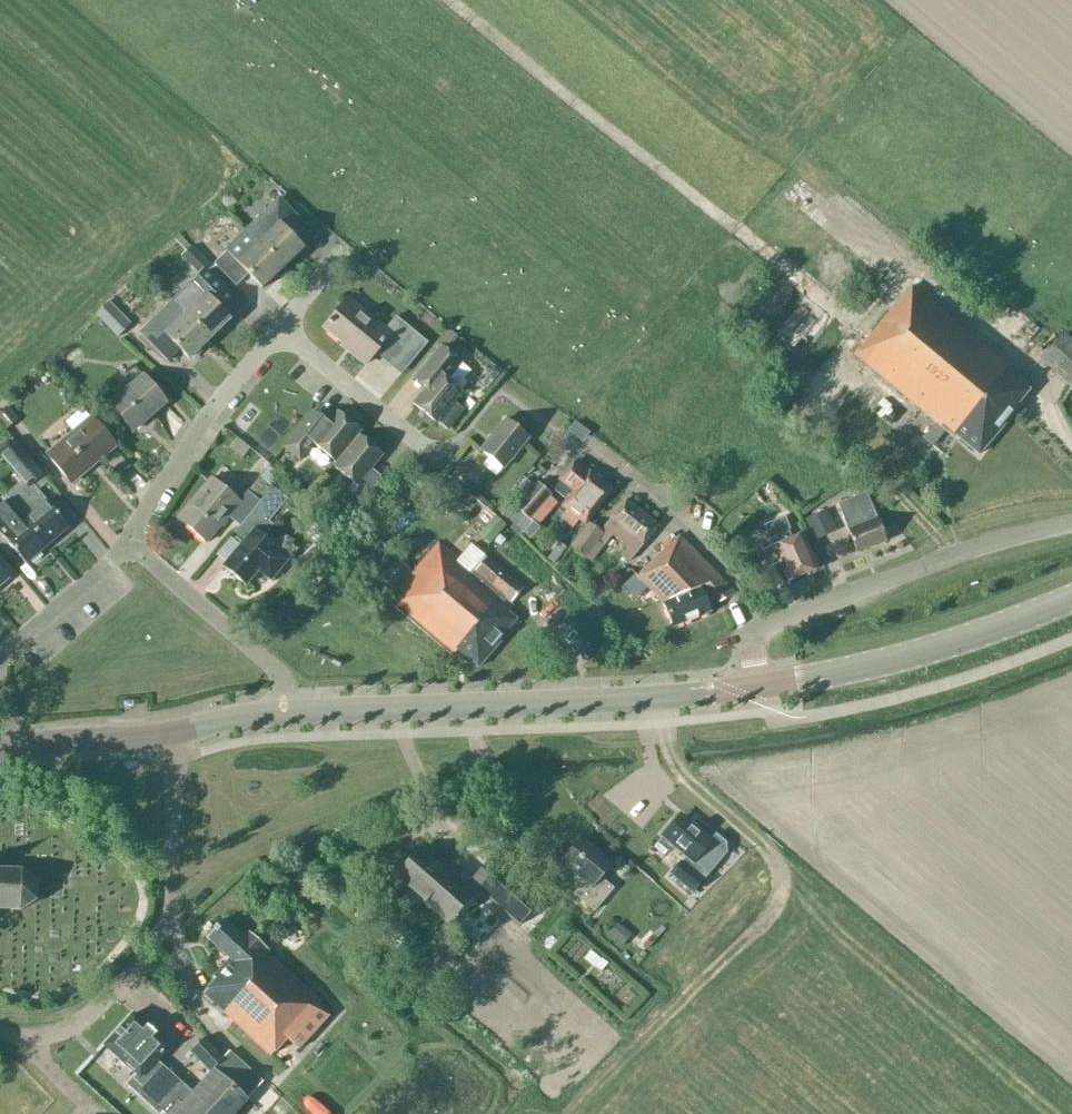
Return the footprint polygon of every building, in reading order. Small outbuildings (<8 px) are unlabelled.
[(257,242),(282,268),(302,248),(292,237),(305,225),(279,199),(247,231),(257,242)] [(222,234),(233,224),(224,213),(213,223),(222,234)] [(282,268),(257,242),(247,231),(214,263),(235,285),(248,273),(262,288),(282,268)] [(235,301),(206,271),(194,282),(192,280),(171,300),(175,304),(209,339),(229,319),(223,313),(235,301)] [(1017,403),(1031,386),(911,286),(854,354),(936,422),(922,438),(932,446),(945,430),(953,437),(956,435),(978,454),(1019,404),(1017,403)] [(427,342),(417,334),(395,316),(384,330),(347,299),(324,327),(351,350),(349,352),(364,364),(378,348),(404,370),(427,342)] [(188,359),(209,339),(175,304),(165,314),(174,323),(164,333),(153,322),(141,334),(162,356),(174,344),(188,359)] [(107,309),(95,316),(102,329),(114,322),(107,309)] [(1071,386),(1071,341),(1064,334),(1040,359),(1070,387),(1071,386)] [(435,422),(461,391),(447,379),(461,362),(440,345),(420,369),(432,379),(413,403),(435,422)] [(132,431),(166,402),(143,375),(109,404),(132,431)] [(71,431),(88,416),(80,407),(63,423),(71,431)] [(299,460),(312,443),(334,461),(360,430),(337,411),(327,424),(312,412),(284,447),(299,460)] [(73,481),(114,446),(90,418),(49,453),(73,481)] [(480,450),(503,468),(528,437),(505,419),(480,450)] [(340,499),(353,510),(361,502),(374,487),(363,477),(382,454),(359,435),(334,466),(354,483),(340,499)] [(47,545),(68,527),(33,484),(44,475),(13,439),(0,450),(0,457),(20,481),(3,494),(12,505),(47,545)] [(239,525),(259,501),(258,501),(285,468),(274,459),(239,501),(211,478),(177,518),(205,542),(227,516),(239,525)] [(556,480),(572,492),(561,506),(584,524),(612,490),(589,471),(588,472),(573,459),(556,480)] [(529,519),(549,496),(535,483),(515,507),(529,519)] [(287,499),(272,486),(259,501),(239,525),(249,534),(222,566),(245,585),(258,569),(270,579),(287,559),(275,549),(276,548),(262,536),(272,524),(269,521),(287,499)] [(847,530),(856,552),(886,540),(865,492),(837,504),(847,530)] [(612,534),(622,543),(627,547),(621,554),(629,561),(657,525),(625,500),(599,533),(588,524),(571,546),(585,556),(597,541),(603,545),(612,534)] [(12,505),(3,512),(0,508),(0,533),(25,563),(47,545),(12,505)] [(832,525),(824,509),(804,518),(812,535),(832,525)] [(787,580),(818,568),(803,534),(792,539),(787,529),(789,528),(784,516),(763,525),(772,546),(760,552),(767,567),(777,563),(777,564),(779,564),(787,580)] [(707,607),(734,594),(678,536),(636,576),(662,603),(673,626),(710,611),(707,607)] [(509,604),(522,589),(485,558),(472,573),(437,543),(387,601),(451,655),(457,649),(478,667),(509,631),(508,629),(516,619),(508,612),(513,607),(509,604)] [(8,578),(0,568),(0,585),(8,578)] [(670,873),(692,892),(708,874),(707,873),(725,852),(724,842),(715,834),(711,839),(680,814),(662,836),(686,857),(681,863),(680,862),(670,873)] [(611,865),(612,864),(581,838),(561,862),(583,881),(573,893),(594,910),(612,888),(597,875),(608,862),(611,865)] [(418,847),(394,875),(437,914),(462,886),(418,847)] [(489,855),(469,879),(518,920),(538,896),(489,855)] [(36,881),(21,870),(0,869),(0,909),(20,910),(35,900),(36,881)] [(270,1059),(324,1001),(250,933),(243,940),(222,920),(206,937),(227,957),(210,975),(213,978),(200,993),(270,1059)] [(597,977),(606,966),(587,950),(578,960),(597,977)] [(157,1113),(183,1085),(156,1060),(168,1046),(132,1014),(104,1045),(136,1073),(126,1084),(157,1113)] [(223,1058),(203,1038),(189,1051),(209,1072),(223,1058)] [(181,1104),(177,1101),(168,1112),(170,1113),(232,1113),(247,1098),(213,1068),(181,1104)]
